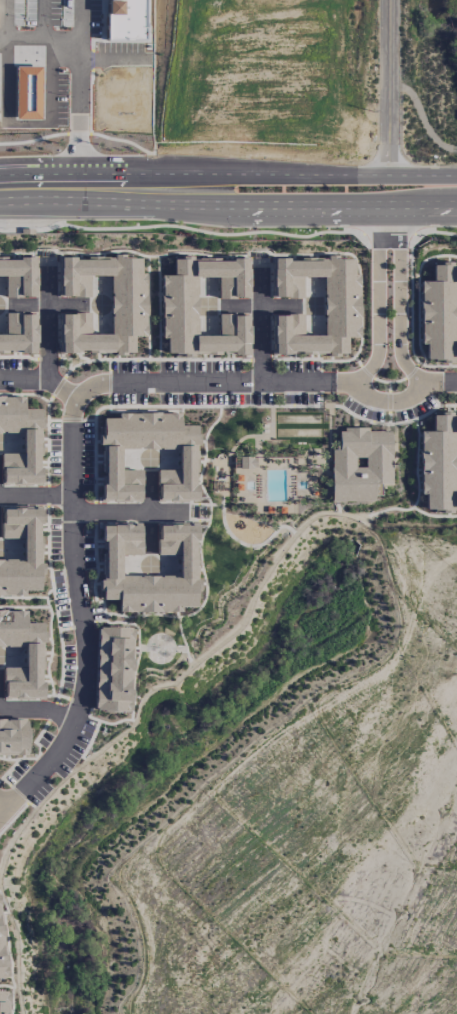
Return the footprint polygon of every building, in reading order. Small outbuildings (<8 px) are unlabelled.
[(57,354),(134,353),(134,336),(147,336),(146,273),(141,273),(141,257),(56,258),(57,298),(90,297),(89,276),(110,276),(111,334),(90,335),(90,313),(57,314),(57,354)] [(5,276),(5,298),(35,298),(35,258),(0,258),(0,276),(5,276)] [(247,355),(247,315),(217,315),(217,336),(196,336),(197,277),(217,277),(217,298),(247,298),(247,259),(173,258),(173,275),(161,275),(160,338),(166,338),(166,354),(247,355)] [(271,355),(347,354),(346,338),(359,337),(359,274),(354,274),(354,258),(270,259),(270,298),(303,298),(302,277),(323,277),(323,335),(302,335),(302,314),(271,315),(271,355)] [(432,264),(432,281),(420,281),(419,344),(425,344),(425,360),(456,360),(456,341),(456,283),(456,264),(432,264)] [(35,314),(5,313),(5,334),(0,334),(0,352),(34,353),(35,314)] [(22,433),(22,454),(0,454),(0,485),(40,485),(41,409),(24,409),(24,397),(0,396),(0,433),(22,433)] [(101,501),(141,501),(141,470),(120,470),(120,449),(178,449),(178,470),(157,470),(157,501),(196,501),(197,426),(180,426),(180,413),(117,413),(117,418),(102,418),(101,501)] [(455,492),(455,433),(456,433),(456,415),(432,415),(432,431),(419,431),(419,494),(424,494),(424,507),(456,508),(456,492),(455,492)] [(331,501),(380,500),(380,483),(392,483),(391,430),(369,431),(369,428),(338,428),(338,450),(330,450),(331,501)] [(256,468),(255,457),(239,457),(239,468),(256,468)] [(1,508),(1,538),(23,539),(22,560),(0,560),(0,596),(24,597),(24,590),(40,591),(42,509),(1,508)] [(197,524),(158,524),(157,555),(179,555),(178,576),(120,576),(120,555),(141,555),(141,525),(102,525),(102,580),(100,580),(100,600),(118,600),(118,612),(181,613),(181,607),(196,607),(197,524)] [(42,642),(44,642),(44,623),(26,623),(26,611),(0,611),(0,646),(24,646),(24,667),(3,667),(3,700),(42,700),(42,642)] [(133,628),(97,627),(95,711),(131,712),(133,628)] [(28,720),(0,720),(0,755),(27,756),(28,720)] [(8,991),(0,991),(0,1013),(8,1013),(8,991)]
